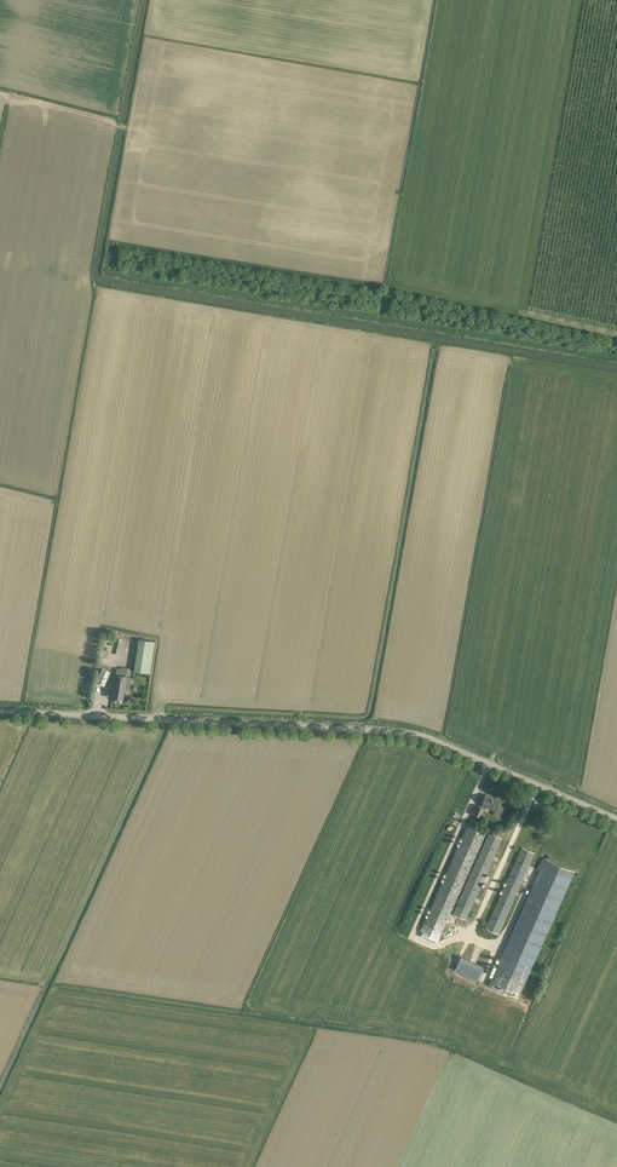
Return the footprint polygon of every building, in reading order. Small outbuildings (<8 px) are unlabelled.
[(155,641),(139,639),(134,670),(150,673),(155,641)] [(113,692),(112,698),(123,699),(125,687),(130,688),(131,682),(131,678),(131,677),(127,677),(127,670),(128,668),(120,667),(120,668),(117,668),(113,692)] [(111,671),(103,668),(97,682),(105,685),(111,671)] [(477,805),(473,814),(480,817),(484,808),(483,808),(484,805),(495,810),(494,814),(500,817),(504,808),(498,805),(499,802),(491,798),(491,797),(486,795),(481,804),(482,804),(481,806),(477,805)] [(466,829),(421,930),(439,938),(484,837),(486,831),(474,826),(475,822),(470,820),(468,823),(466,829)] [(502,838),(489,833),(453,914),(466,919),(502,838)] [(534,853),(522,847),(485,928),(497,934),(534,853)] [(514,996),(517,997),(574,871),(545,858),(491,977),(493,978),(489,985),(513,996),(514,996)]
